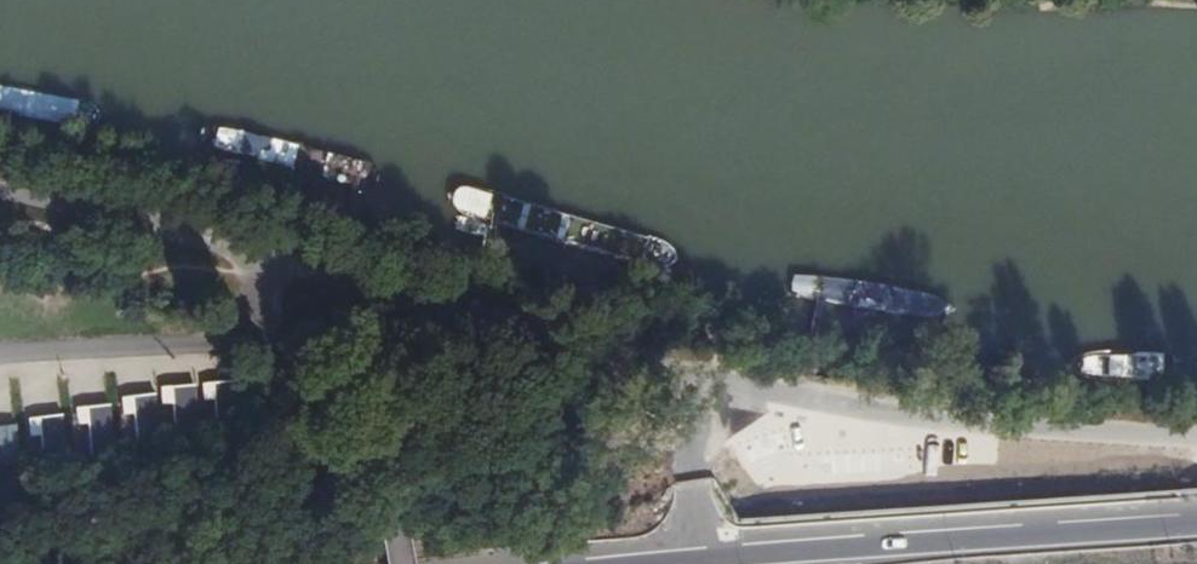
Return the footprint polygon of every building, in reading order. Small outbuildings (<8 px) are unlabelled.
[(214,387),(126,389),(127,439),(216,437),(214,387)] [(80,456),(115,452),(110,402),(74,406),(80,456)] [(68,463),(62,412),(27,416),(32,466),(68,463)] [(12,426),(0,429),(0,467),(20,463),(12,426)]
